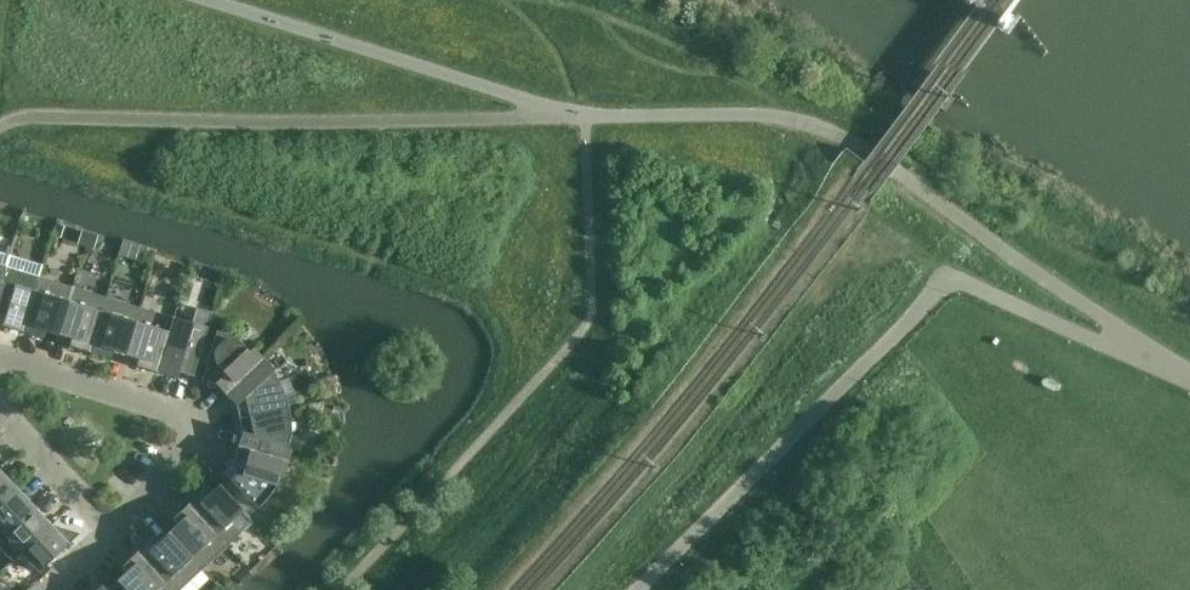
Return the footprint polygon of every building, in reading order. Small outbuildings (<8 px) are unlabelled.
[(9,256),(0,253),(0,287),(9,256)] [(0,287),(0,318),(4,319),(2,326),(23,332),(39,277),(43,266),(9,256),(0,287)] [(39,277),(23,332),(43,338),(45,331),(58,335),(73,287),(39,277)] [(106,297),(73,287),(58,335),(71,339),(69,346),(90,352),(106,297)] [(140,307),(106,297),(90,352),(110,358),(112,352),(125,356),(140,307)] [(173,318),(140,307),(125,356),(138,360),(136,366),(156,372),(173,318)] [(191,323),(173,318),(156,372),(177,379),(179,372),(193,376),(212,313),(195,308),(191,323)] [(225,394),(264,359),(253,348),(250,351),(242,343),(234,338),(226,335),(216,331),(202,379),(215,384),(225,394)] [(264,359),(225,394),(236,406),(239,419),(289,408),(288,404),(285,396),(281,387),(279,382),(271,374),(275,371),(264,359)] [(238,447),(288,462),(292,447),(288,446),(291,435),(291,426),(290,417),(289,408),(239,419),(242,432),(238,447)] [(288,462),(238,447),(233,462),(223,472),(258,508),(264,502),(270,495),(276,487),(279,476),(283,477),(288,462)] [(18,489),(0,471),(0,505),(18,489)] [(188,504),(227,546),(253,522),(219,485),(208,495),(204,490),(188,504)] [(0,505),(0,530),(5,535),(35,507),(18,489),(0,505)] [(202,570),(227,546),(188,504),(172,519),(177,524),(167,533),(202,570)] [(5,535),(0,539),(0,548),(12,562),(22,553),(51,525),(35,507),(5,535)] [(51,525),(22,553),(39,572),(80,534),(51,525)] [(167,533),(157,543),(153,538),(137,552),(173,589),(180,589),(202,570),(167,533)] [(125,589),(173,589),(137,552),(121,567),(126,572),(116,581),(125,589)] [(116,581),(107,589),(125,589),(116,581)]
